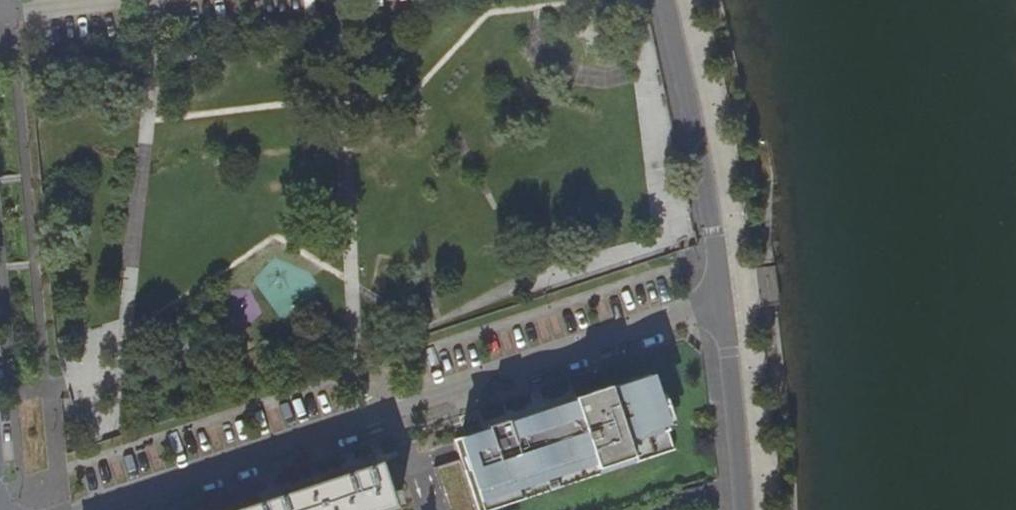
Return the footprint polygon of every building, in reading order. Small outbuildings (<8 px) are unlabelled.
[(479,509),(501,509),(680,454),(653,373),(456,438),(479,509)] [(378,465),(244,509),(386,509),(392,508),(378,465)]
